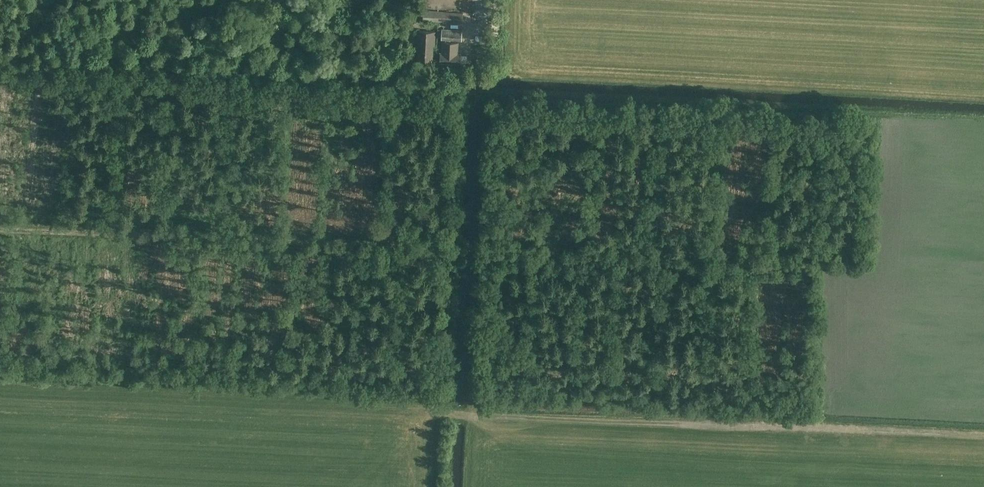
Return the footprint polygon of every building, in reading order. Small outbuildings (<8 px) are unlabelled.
[(423,22),(463,23),(463,12),(423,10),(423,22)] [(395,34),(407,34),(407,19),(396,19),(395,34)] [(498,39),(499,28),(500,23),(492,23),(491,28),(487,28),(486,35),(488,35),(488,38),(498,39)] [(441,40),(462,41),(462,30),(442,29),(441,40)] [(433,46),(435,46),(435,32),(418,31),(417,61),(433,62),(433,46)] [(487,39),(486,48),(498,49),(499,40),(487,39)] [(443,42),(442,52),(440,52),(440,63),(460,64),(461,54),(458,54),(458,43),(443,42)]
